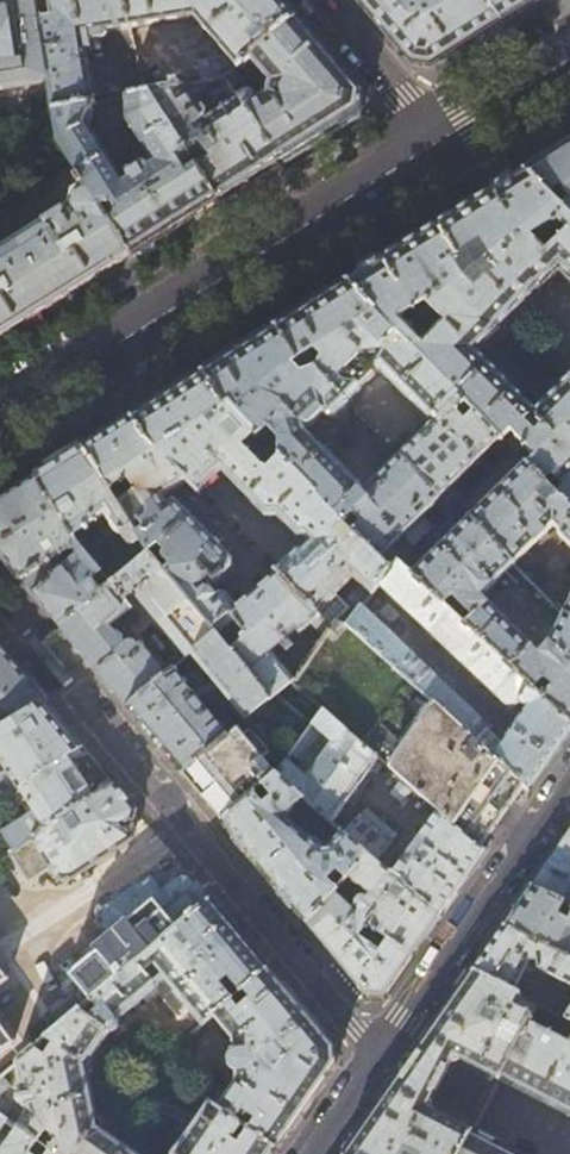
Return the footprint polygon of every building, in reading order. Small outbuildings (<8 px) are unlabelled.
[(50,82),(37,0),(0,0),(0,90),(50,82)] [(50,82),(55,113),(95,105),(88,58),(93,57),(90,34),(131,28),(126,0),(37,0),(50,82)] [(131,28),(194,18),(227,56),(199,61),(202,83),(211,81),(217,80),(226,78),(295,18),(280,0),(126,0),(131,28)] [(387,34),(412,63),(430,67),(456,50),(534,0),(358,0),(387,34)] [(226,78),(278,161),(320,135),(357,111),(360,93),(313,39),(295,18),(226,78)] [(278,161),(226,78),(217,80),(228,99),(225,103),(225,108),(204,122),(206,114),(202,109),(197,112),(188,96),(193,93),(194,94),(203,89),(202,87),(211,81),(202,83),(149,94),(217,199),(247,181),(278,161)] [(88,128),(95,105),(55,113),(60,146),(82,181),(129,255),(174,227),(217,199),(149,94),(126,98),(126,122),(153,165),(150,168),(147,164),(145,162),(142,162),(126,172),(126,173),(125,176),(129,181),(125,184),(88,128)] [(555,150),(523,171),(569,218),(569,141),(555,150)] [(523,171),(479,198),(436,225),(456,260),(471,250),(481,265),(491,274),(478,282),(511,312),(533,291),(534,291),(536,291),(556,270),(569,284),(569,218),(523,171)] [(129,255),(82,181),(74,187),(71,205),(71,206),(61,213),(60,211),(48,218),(49,221),(0,251),(0,336),(28,318),(79,286),(129,255)] [(463,403),(473,412),(499,439),(523,464),(569,512),(569,377),(534,413),(475,354),(494,333),(495,331),(494,329),(511,312),(478,282),(457,262),(456,260),(436,225),(397,250),(346,282),(397,334),(412,349),(463,403)] [(311,304),(275,327),(297,360),(303,357),(347,403),(359,390),(361,389),(361,386),(357,380),(372,365),(379,369),(432,424),(400,456),(440,498),(499,439),(473,412),(463,420),(455,412),(463,403),(412,349),(394,349),(388,342),(397,334),(346,282),(311,304)] [(242,347),(202,373),(225,407),(230,404),(262,437),(270,429),(282,441),(281,457),(289,465),(344,522),(353,513),(362,523),(353,532),(362,541),(379,559),(440,498),(400,456),(365,491),(326,450),(325,451),(306,431),(302,423),(318,408),(325,415),(328,417),(332,417),(335,415),(347,403),(303,357),(297,360),(275,327),(242,347)] [(169,394),(131,418),(149,444),(191,487),(202,497),(224,475),(268,519),(280,519),(301,541),(308,541),(314,547),(305,556),(299,556),(280,576),(282,579),(330,628),(335,621),(334,620),(346,607),(333,593),(350,576),(372,596),(379,587),(392,572),(379,559),(362,541),(357,547),(350,540),(345,545),(336,535),(346,525),(344,522),(289,465),(274,480),(247,452),(262,437),(230,404),(225,407),(202,373),(169,394)] [(108,432),(82,448),(118,506),(136,496),(143,508),(126,518),(141,543),(148,553),(157,548),(163,556),(160,559),(166,567),(162,570),(215,635),(221,642),(238,629),(248,640),(244,644),(244,647),(245,648),(233,658),(269,701),(290,684),(299,672),(294,669),(291,673),(274,652),(298,631),(300,633),(313,624),(325,635),(330,628),(282,579),(242,612),(231,599),(224,599),(221,602),(213,592),(234,572),(234,563),(177,506),(169,510),(165,503),(191,487),(149,444),(131,418),(108,432)] [(58,463),(35,478),(71,537),(104,518),(117,537),(119,535),(126,546),(128,547),(129,548),(132,548),(141,543),(126,518),(118,506),(82,448),(58,463)] [(468,518),(513,566),(514,567),(552,531),(559,538),(558,539),(569,553),(569,512),(523,464),(468,518)] [(71,537),(35,478),(9,494),(0,500),(0,556),(7,565),(47,613),(60,628),(110,587),(76,545),(71,537)] [(513,566),(468,518),(410,576),(533,690),(569,725),(569,621),(561,617),(543,653),(539,658),(481,598),(513,566)] [(149,555),(112,585),(110,587),(60,628),(98,674),(127,709),(164,678),(139,647),(137,649),(133,646),(131,646),(128,645),(124,646),(109,627),(131,609),(124,600),(130,594),(138,597),(137,602),(185,660),(190,656),(215,635),(162,570),(149,555)] [(392,572),(379,587),(508,708),(504,713),(504,717),(514,727),(507,736),(500,730),(496,735),(360,609),(346,624),(435,705),(523,785),(527,789),(549,757),(569,727),(569,725),(533,690),(410,576),(398,565),(392,572)] [(561,617),(569,621),(569,598),(561,617)] [(233,658),(221,642),(215,635),(190,656),(246,721),(269,701),(233,658)] [(299,660),(304,664),(320,643),(314,640),(312,643),(310,643),(301,656),(302,657),(299,660)] [(44,702),(27,681),(0,649),(0,729),(44,702)] [(173,670),(164,678),(127,709),(157,745),(182,775),(228,736),(197,700),(211,688),(198,673),(189,681),(196,690),(192,694),(173,670)] [(290,684),(269,701),(246,721),(228,736),(182,775),(204,801),(221,822),(253,796),(262,788),(275,777),(322,711),(290,684)] [(44,702),(0,729),(0,762),(8,774),(0,779),(0,802),(18,789),(82,747),(60,721),(44,702)] [(512,799),(523,785),(435,705),(386,766),(436,809),(479,846),(493,827),(505,809),(512,799)] [(382,763),(322,711),(275,777),(302,800),(342,834),(366,855),(377,864),(393,846),(390,844),(394,840),(393,835),(368,812),(363,813),(352,804),(367,784),(357,776),(363,768),(374,774),(382,763)] [(98,767),(82,747),(18,789),(40,822),(27,831),(33,840),(49,830),(48,828),(114,785),(98,767)] [(302,800),(275,777),(262,788),(270,800),(262,806),(253,796),(221,822),(264,874),(306,924),(336,890),(328,880),(337,870),(345,880),(366,855),(342,834),(329,848),(322,849),(311,840),(307,845),(282,824),(302,800)] [(124,797),(114,785),(48,828),(49,830),(33,840),(10,856),(33,883),(51,871),(59,881),(63,882),(66,882),(131,840),(124,827),(133,821),(135,811),(124,797)] [(484,850),(479,846),(436,809),(389,875),(398,882),(407,889),(438,916),(439,915),(440,916),(455,893),(454,893),(460,885),(484,850)] [(532,888),(569,907),(569,832),(532,888)] [(377,864),(366,855),(345,880),(336,890),(306,924),(339,964),(365,995),(383,994),(421,941),(438,916),(407,889),(397,903),(392,899),(397,893),(393,889),(398,882),(389,875),(377,864)] [(91,1002),(210,901),(189,876),(182,875),(162,888),(154,876),(100,912),(98,917),(99,920),(114,939),(71,975),(84,992),(80,995),(88,1005),(91,1002)] [(504,928),(569,961),(569,907),(532,888),(517,908),(504,928)] [(238,934),(210,901),(91,1002),(98,1010),(87,1020),(108,1034),(115,1034),(118,1032),(119,1030),(120,1021),(118,1019),(156,988),(157,984),(156,983),(163,977),(203,1025),(268,970),(238,934)] [(504,928),(489,949),(473,972),(513,992),(529,963),(569,984),(569,961),(504,928)] [(295,1003),(268,970),(203,1025),(192,1034),(198,1042),(219,1024),(234,1044),(233,1045),(235,1053),(233,1054),(230,1057),(229,1060),(229,1063),(230,1067),(232,1069),(235,1071),(238,1072),(235,1081),(236,1082),(217,1109),(242,1126),(249,1131),(276,1149),(306,1106),(334,1066),(333,1048),(302,1011),(295,1003)] [(473,972),(443,1015),(387,1095),(346,1153),(462,1153),(473,1130),(474,1129),(428,1106),(453,1055),(499,1078),(528,1020),(532,1012),(513,1002),(517,994),(513,992),(473,972)] [(108,1034),(87,1020),(78,1014),(45,1042),(53,1051),(41,1058),(35,1050),(19,1064),(24,1095),(20,1098),(19,1103),(19,1105),(21,1107),(24,1108),(26,1108),(27,1116),(19,1130),(39,1144),(46,1133),(52,1136),(53,1143),(48,1150),(54,1153),(135,1153),(102,1131),(98,1132),(85,1065),(88,1064),(108,1034)] [(528,1020),(499,1078),(499,1079),(569,1114),(569,1041),(528,1020)] [(14,1045),(0,1027),(0,1055),(14,1045)] [(0,1080),(0,1097),(0,1096),(11,1087),(3,1077),(0,1080)] [(4,1119),(11,1110),(0,1102),(0,1116),(4,1119)] [(276,1149),(249,1131),(243,1139),(234,1136),(242,1126),(217,1109),(210,1104),(172,1153),(273,1153),(276,1149)] [(48,1150),(39,1144),(19,1130),(4,1119),(0,1116),(0,1153),(54,1153),(48,1150)] [(473,1130),(462,1153),(521,1153),(473,1130)]
